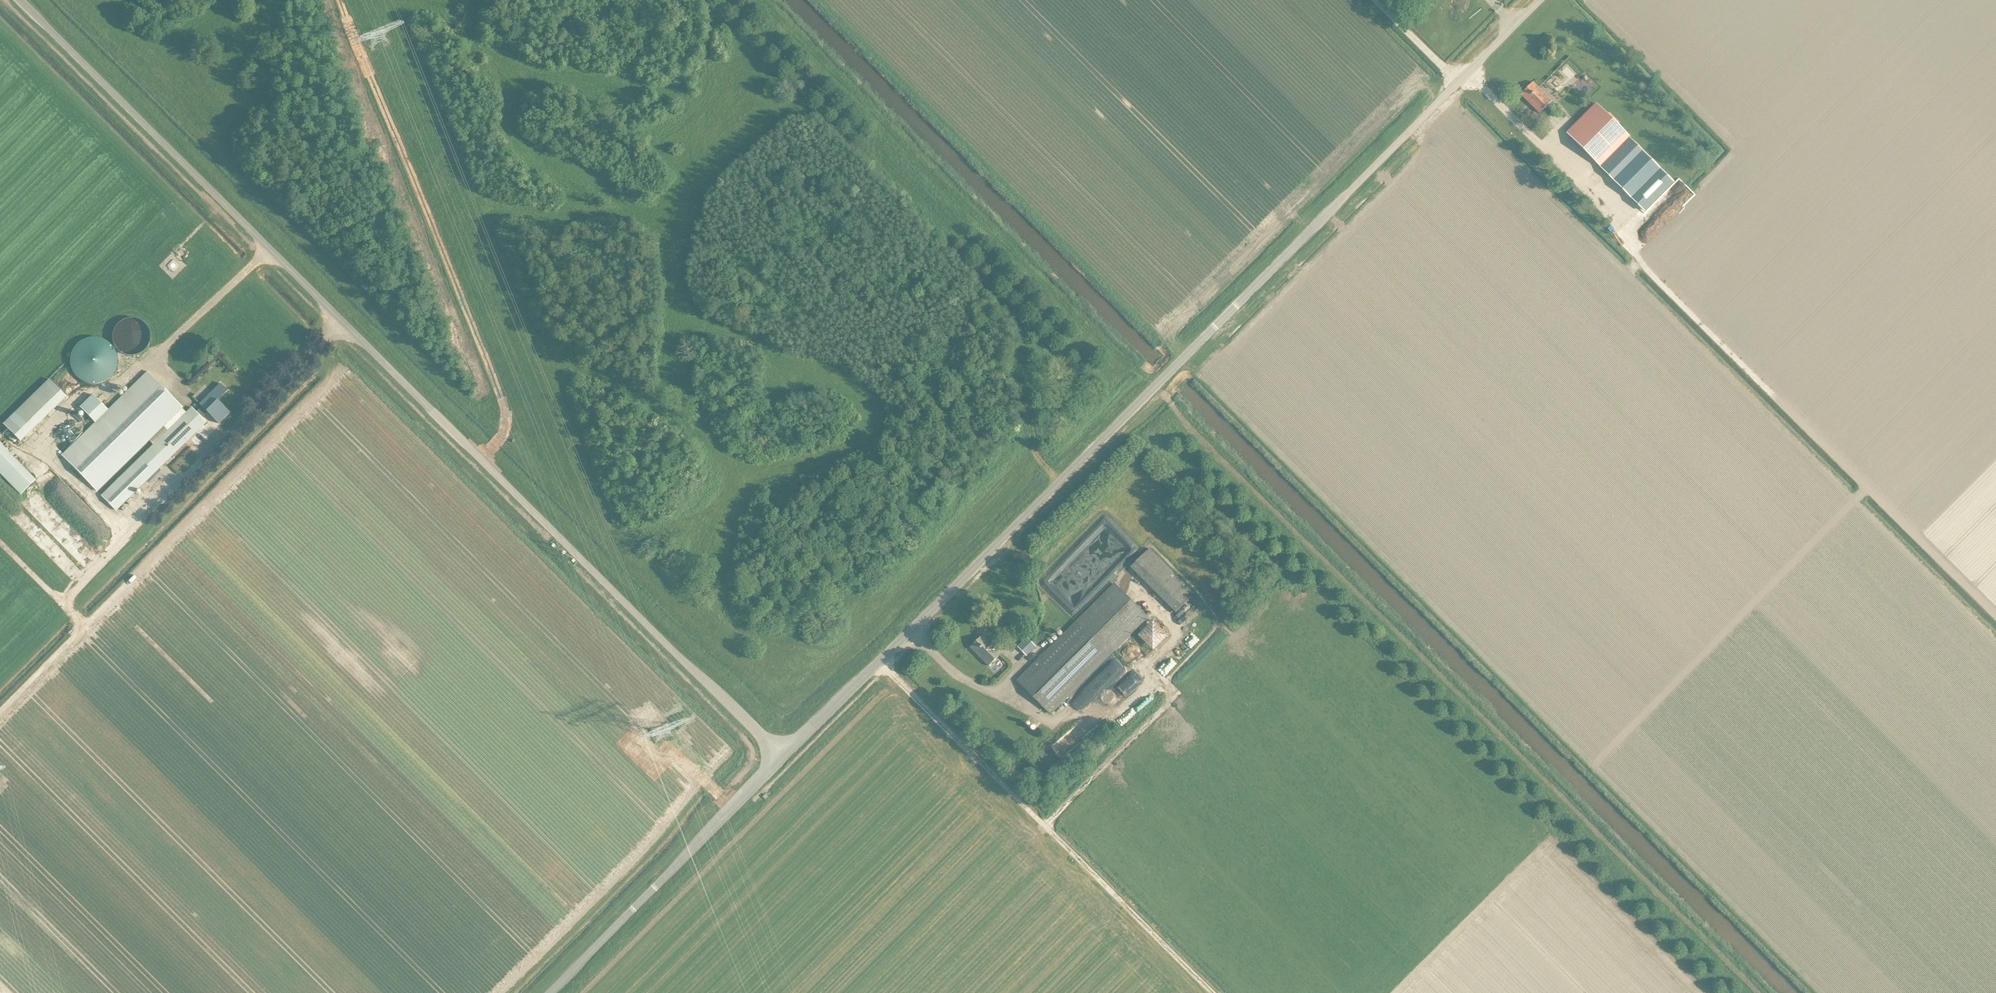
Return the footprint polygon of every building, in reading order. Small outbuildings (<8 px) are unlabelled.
[(1519,96),(1537,114),(1537,115),(1550,102),(1549,102),(1531,84),(1532,84),(1531,83),(1519,96)] [(1565,135),(1643,212),(1671,184),(1626,139),(1627,138),(1594,105),(1565,135)] [(145,329),(144,328),(143,325),(141,324),(139,322),(137,321),(134,320),(132,320),(130,319),(128,319),(126,320),(123,320),(121,321),(119,322),(118,323),(116,324),(115,325),(113,327),(112,329),(111,331),(110,332),(110,334),(109,338),(109,340),(110,343),(110,345),(111,347),(113,350),(114,352),(117,354),(119,356),(122,357),(124,358),(127,358),(129,358),(132,358),(134,357),(137,356),(139,355),(141,353),(143,352),(144,350),(146,347),(147,345),(148,343),(148,340),(148,338),(148,336),(147,333),(146,331),(145,329)] [(112,351),(111,349),(109,346),(106,344),(104,342),(101,341),(99,340),(96,339),(93,339),(91,339),(88,339),(85,340),(83,341),(80,342),(78,343),(77,344),(75,346),(73,348),(71,351),(71,352),(70,354),(69,357),(68,361),(69,364),(69,367),(70,370),(71,373),(73,376),(75,378),(77,380),(80,383),(83,384),(87,385),(90,385),(92,385),(96,385),(99,384),(101,383),(104,382),(107,380),(109,378),(111,375),(113,372),(114,370),(114,367),(115,364),(115,361),(115,358),(114,356),(113,353),(112,351)] [(59,456),(93,493),(146,442),(150,447),(97,497),(112,512),(203,425),(199,420),(204,414),(216,426),(227,416),(215,403),(225,393),(218,386),(197,407),(199,409),(193,415),(189,410),(183,415),(179,411),(180,410),(145,374),(105,412),(90,396),(77,408),(92,424),(59,456)] [(1,426),(18,443),(64,398),(47,381),(1,426)] [(20,495),(34,481),(0,448),(0,476),(20,495)] [(1129,569),(1174,614),(1193,596),(1147,550),(1129,569)] [(1051,594),(1051,598),(1051,600),(1051,602),(1051,604),(1052,606),(1054,608),(1055,610),(1057,612),(1059,613),(1061,614),(1064,615),(1066,615),(1068,615),(1070,615),(1072,615),(1074,614),(1077,613),(1078,611),(1080,610),(1081,608),(1083,606),(1083,604),(1084,602),(1084,600),(1084,598),(1084,596),(1084,594),(1083,592),(1082,590),(1081,589),(1080,587),(1078,585),(1076,584),(1074,583),(1072,582),(1071,582),(1068,582),(1067,582),(1065,582),(1063,582),(1061,583),(1059,584),(1058,585),(1057,585),(1055,587),(1054,588),(1053,590),(1052,591),(1051,593),(1051,594)] [(1016,682),(1050,715),(1146,619),(1112,585),(1016,682)] [(981,637),(968,649),(969,649),(987,667),(986,667),(987,668),(999,655),(981,637)] [(1016,648),(1025,657),(1034,648),(1025,639),(1016,648)]
